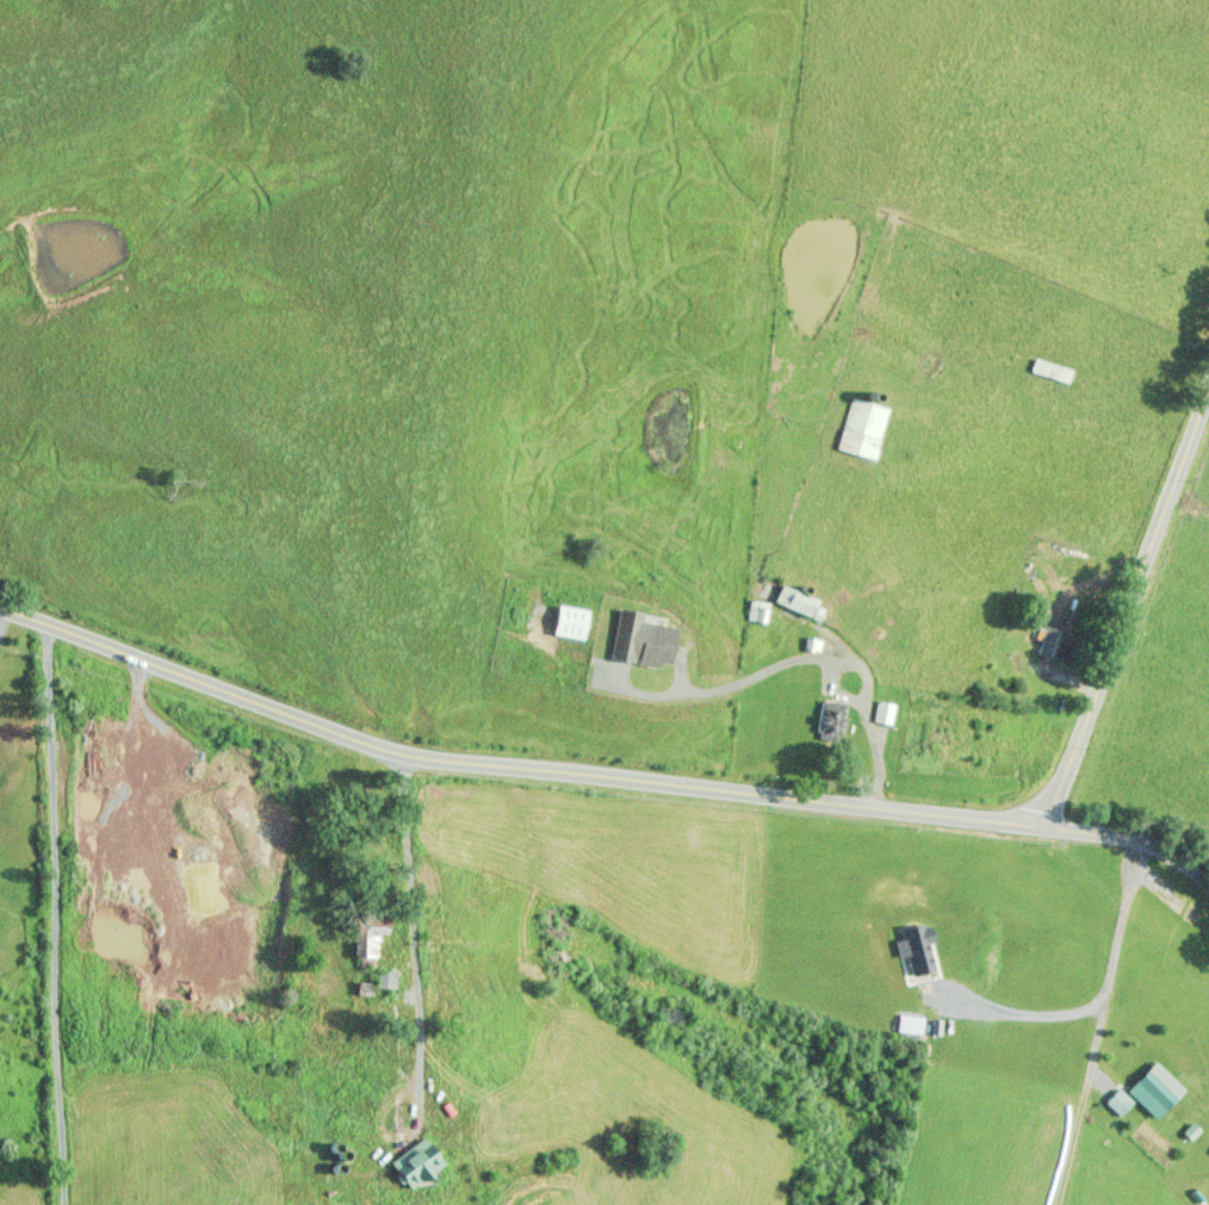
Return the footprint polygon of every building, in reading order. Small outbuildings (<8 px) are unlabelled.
[(1035,358),(1073,369),(1068,383),(1031,371),(1035,358)] [(836,448),(852,396),(889,408),(873,460),(836,448)] [(775,601),(819,622),(827,604),(783,584),(775,601)] [(768,601),(750,600),(749,620),(767,621),(768,601)] [(611,658),(671,669),(679,626),(653,622),(654,619),(645,617),(646,612),(620,607),(611,658)] [(1075,649),(1065,640),(1068,637),(1054,625),(1038,644),(1062,664),(1075,649)] [(896,704),(879,700),(874,720),(891,724),(896,704)] [(819,739),(845,739),(845,702),(819,702),(819,739)] [(376,966),(376,934),(389,934),(389,925),(358,925),(358,966),(376,966)] [(1154,1062),(1127,1090),(1157,1120),(1185,1090),(1154,1062)] [(1133,1102),(1117,1088),(1105,1103),(1120,1116),(1133,1102)] [(392,1167),(416,1192),(448,1162),(423,1137),(392,1167)]
